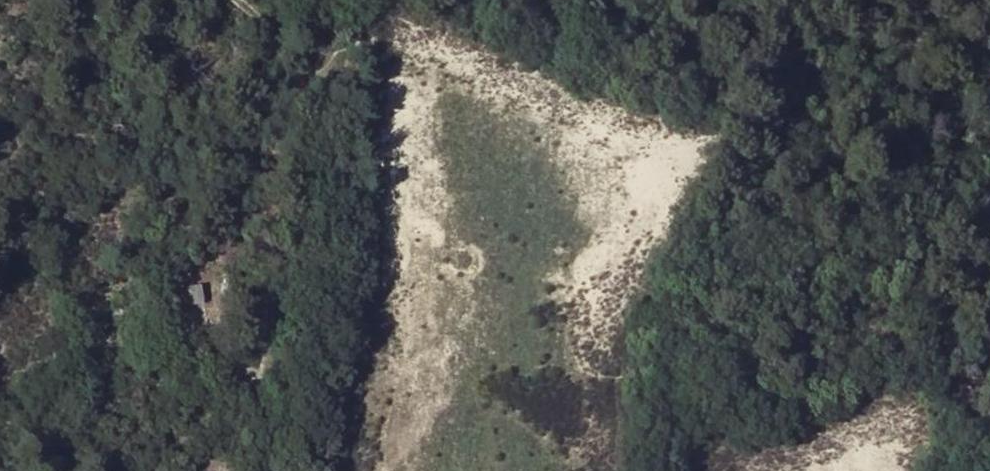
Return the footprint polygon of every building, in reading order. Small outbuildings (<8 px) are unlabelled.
[(182,307),(207,303),(203,282),(179,286),(182,307)]
